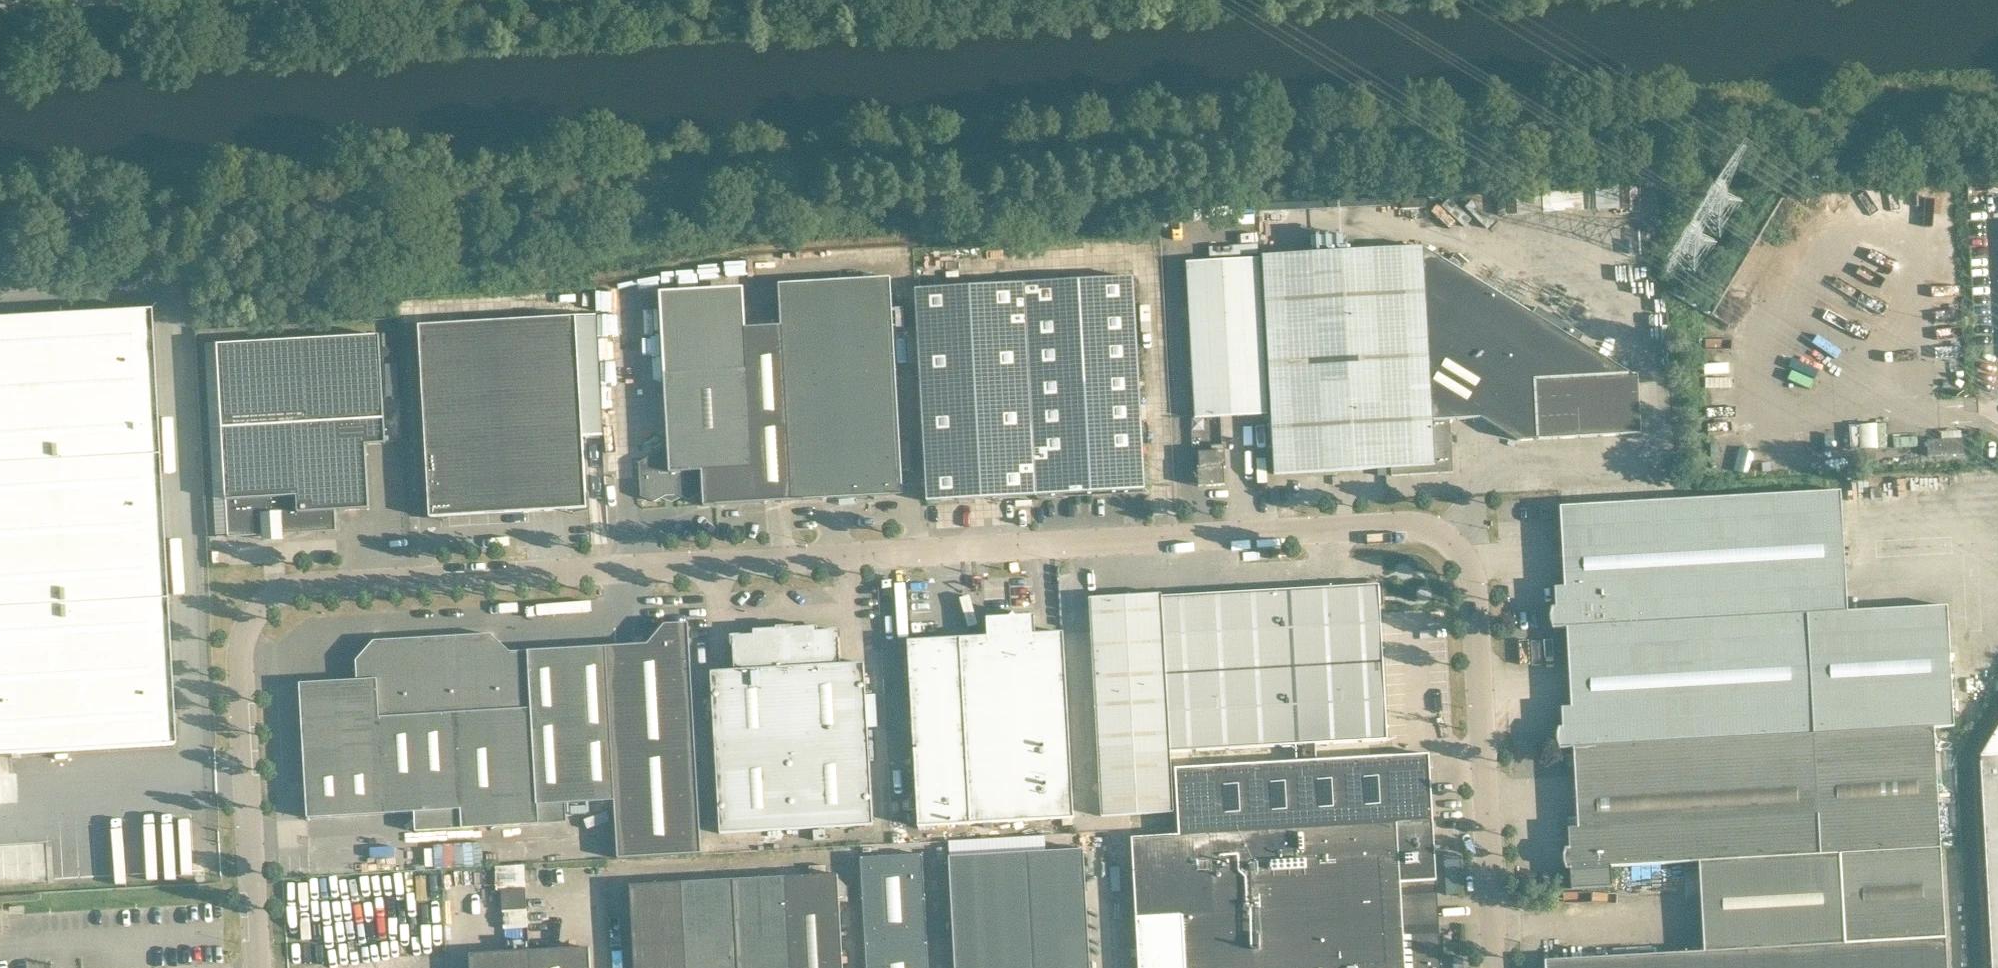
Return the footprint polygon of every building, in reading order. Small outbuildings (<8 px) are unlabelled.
[(1584,206),(1584,184),(1544,185),(1545,208),(1584,206)] [(1621,205),(1620,184),(1595,184),(1596,206),(1621,205)] [(1423,247),(1263,255),(1274,454),(1275,474),(1391,467),(1392,475),(1453,472),(1450,419),(1482,418),(1541,319),(1423,247)] [(1196,418),(1268,414),(1259,258),(1187,262),(1196,418)] [(791,500),(903,494),(890,277),(778,283),(781,325),(757,326),(767,502),(791,500)] [(927,501),(1145,489),(1133,278),(916,290),(927,501)] [(667,495),(677,495),(689,500),(702,493),(703,505),(767,502),(757,326),(745,326),(743,288),(660,292),(669,445),(639,461),(641,496),(655,502),(667,495)] [(1541,319),(1482,418),(1517,439),(1537,438),(1537,439),(1642,433),(1638,373),(1629,374),(1579,343),(1584,335),(1537,306),(1533,314),(1541,319)] [(149,310),(0,318),(0,754),(173,745),(149,310)] [(430,517),(587,508),(576,316),(419,325),(430,517)] [(229,537),(337,530),(335,511),(370,508),(366,444),(386,443),(380,335),(218,344),(227,517),(229,537)] [(393,347),(382,347),(383,356),(394,356),(393,347)] [(1879,436),(1867,437),(1868,461),(1880,460),(1879,436)] [(1928,456),(1964,454),(1963,438),(1927,440),(1928,456)] [(1199,486),(1207,486),(1225,485),(1224,468),(1226,467),(1225,444),(1211,445),(1211,451),(1199,452),(1200,467),(1198,467),(1198,481),(1199,486)] [(1557,628),(1567,627),(1847,611),(1841,491),(1560,506),(1565,586),(1555,587),(1556,607),(1552,607),(1550,616),(1550,619),(1553,628),(1557,628)] [(1541,518),(1552,518),(1551,507),(1540,507),(1541,518)] [(1379,584),(1272,590),(1281,745),(1291,745),(1295,745),(1296,763),(1316,762),(1315,743),(1387,739),(1379,584)] [(1272,590),(1166,596),(1174,751),(1281,745),(1272,590)] [(1161,594),(1090,598),(1102,816),(1174,812),(1170,752),(1174,751),(1166,596),(1162,597),(1161,594)] [(1560,748),(1564,748),(1574,748),(1934,728),(1954,727),(1947,606),(1847,611),(1567,627),(1571,707),(1561,707),(1562,727),(1559,727),(1557,737),(1557,740),(1560,748)] [(988,637),(989,656),(1036,653),(1035,634),(1034,615),(1018,616),(1014,612),(1010,616),(987,618),(988,637)] [(647,644),(606,646),(615,800),(618,858),(702,853),(688,623),(664,624),(647,644)] [(817,631),(817,627),(794,628),(795,633),(786,633),(800,827),(873,823),(864,663),(840,664),(838,630),(817,631)] [(777,634),(776,629),(753,630),(754,635),(733,636),(735,670),(711,671),(720,832),(800,827),(786,633),(777,634)] [(989,656),(988,637),(908,640),(909,660),(918,826),(994,822),(1062,818),(1072,817),(1074,817),(1065,652),(1063,632),(1035,634),(1036,653),(989,656)] [(374,640),(356,660),(357,680),(365,815),(415,812),(416,830),(539,823),(538,805),(615,800),(606,646),(510,652),(490,634),(374,640)] [(357,680),(300,683),(308,818),(328,817),(365,815),(357,680)] [(1980,756),(1992,967),(1997,967),(1997,726),(1980,756)] [(1611,867),(1840,854),(1941,848),(1934,728),(1574,748),(1578,827),(1568,828),(1569,848),(1565,848),(1563,857),(1563,860),(1566,869),(1570,869),(1571,889),(1612,887),(1611,867)] [(1132,838),(1137,917),(1140,967),(1441,967),(1439,925),(1436,880),(1433,819),(1429,755),(1394,757),(1316,762),(1296,763),(1198,768),(1176,769),(1180,835),(1132,838)] [(1572,755),(1562,756),(1563,773),(1573,772),(1572,755)] [(1941,848),(1840,854),(1845,944),(1545,960),(1546,967),(1947,967),(1941,848)] [(1083,849),(949,857),(955,967),(1090,967),(1083,849)] [(861,860),(867,967),(929,967),(927,942),(923,856),(861,860)] [(838,874),(786,877),(791,967),(843,967),(838,874)] [(786,877),(734,880),(739,967),(791,967),(786,877)] [(734,880),(683,882),(687,967),(739,967),(734,880)] [(683,882),(630,885),(635,967),(687,967),(683,882)] [(590,947),(529,950),(530,967),(591,967),(590,947)] [(529,950),(470,953),(470,967),(530,967),(529,950)]
